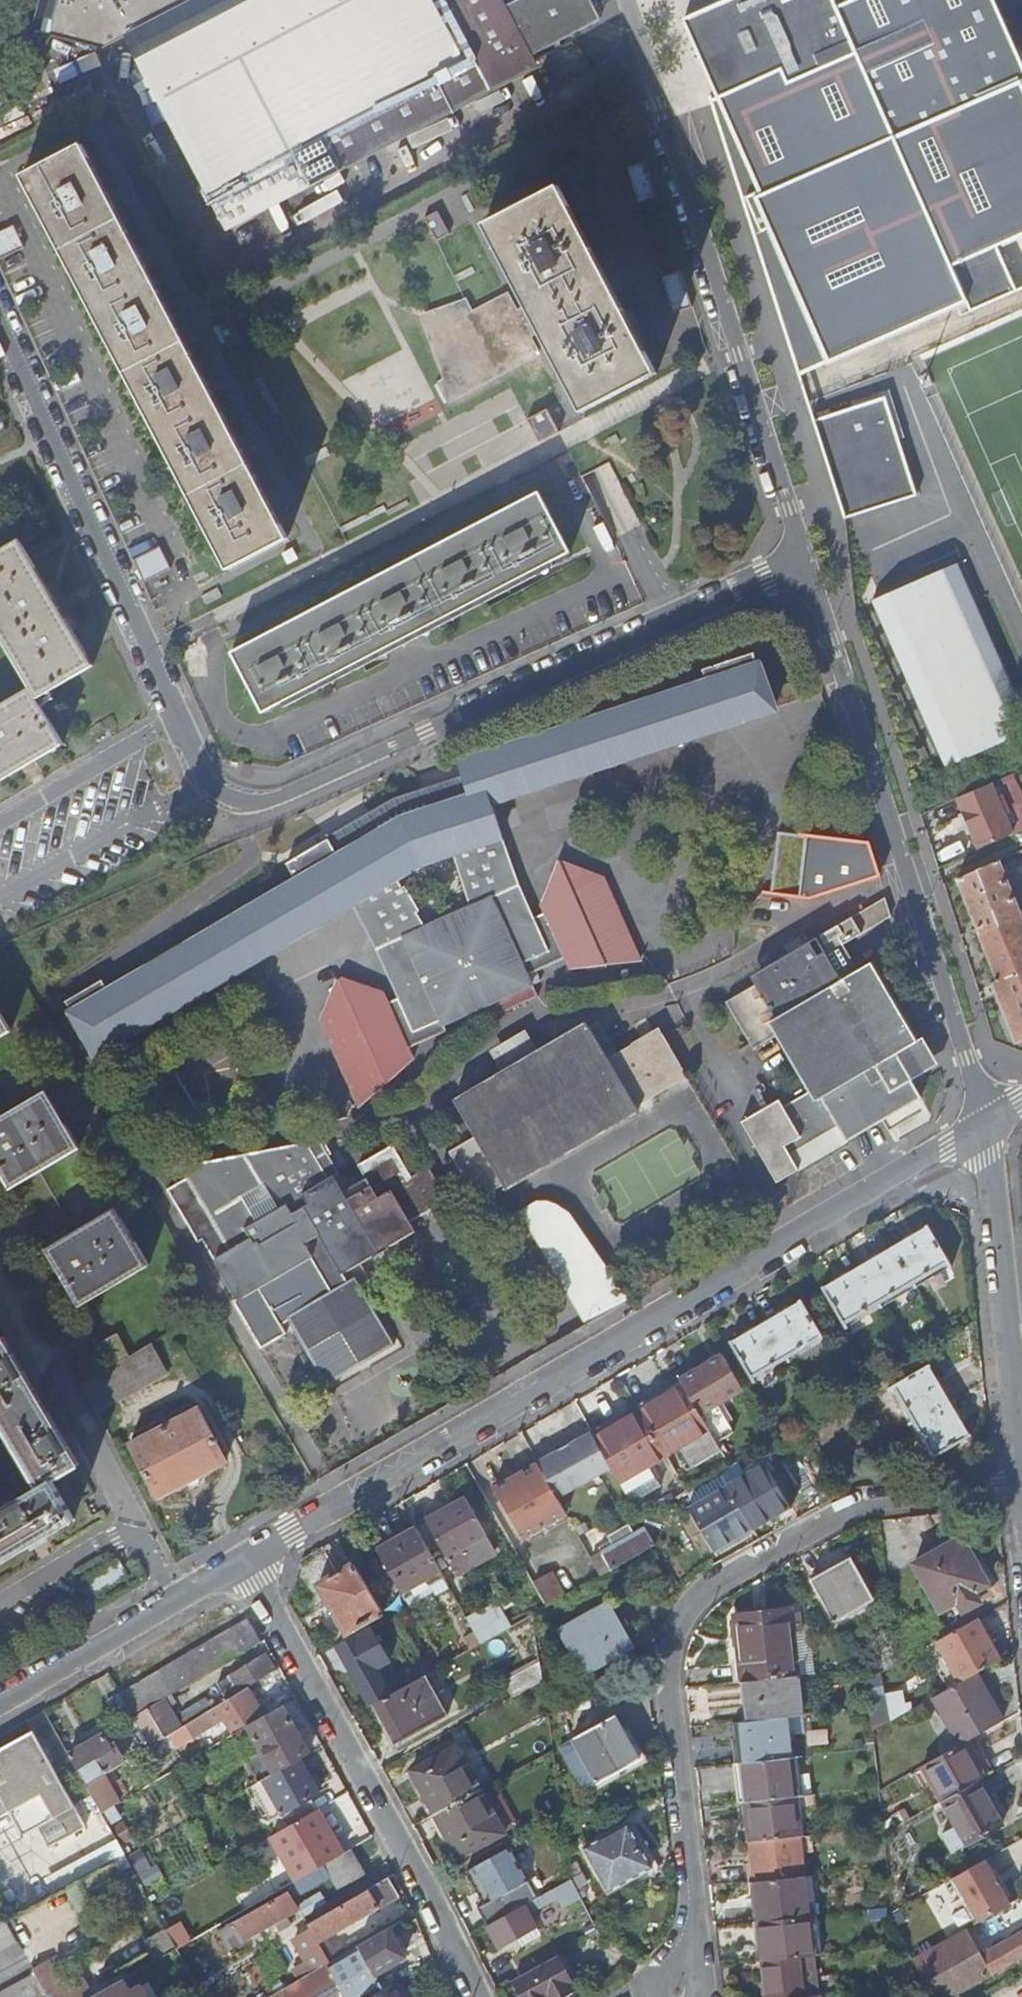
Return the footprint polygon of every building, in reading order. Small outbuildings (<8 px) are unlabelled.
[(62,0),(51,0),(43,30),(53,33),(62,0)] [(283,49),(377,0),(62,0),(53,33),(103,45),(124,34),(124,35),(152,20),(161,38),(134,53),(164,111),(283,49)] [(535,60),(532,55),(601,18),(594,5),(592,0),(517,0),(516,1),(515,0),(377,0),(283,49),(164,111),(215,209),(222,222),(311,177),(535,60)] [(797,376),(963,301),(967,313),(1021,288),(1021,100),(1016,85),(1021,83),(1021,76),(986,0),(724,0),(681,19),(797,376)] [(134,53),(161,38),(152,20),(124,35),(134,53)] [(229,569),(288,538),(81,145),(21,176),(229,569)] [(646,158),(627,164),(639,199),(657,193),(646,158)] [(558,184),(484,223),(524,301),(538,326),(580,406),(654,368),(558,184)] [(438,207),(425,214),(437,237),(450,230),(438,207)] [(12,225),(0,230),(0,257),(22,247),(12,225)] [(680,265),(661,271),(673,307),(692,301),(680,265)] [(538,326),(524,301),(514,306),(505,289),(469,308),(465,300),(421,315),(443,376),(437,378),(447,397),(537,349),(527,331),(538,326)] [(545,402),(525,412),(537,436),(557,425),(545,402)] [(882,402),(809,423),(842,521),(912,497),(882,402)] [(571,552),(539,493),(233,652),(264,712),(283,702),(285,707),(555,567),(552,562),(571,552)] [(20,537),(0,549),(0,633),(32,688),(0,707),(0,783),(65,745),(39,699),(96,665),(20,537)] [(157,543),(131,555),(141,578),(167,566),(157,543)] [(288,563),(298,558),(293,549),(283,553),(288,563)] [(1021,735),(1021,710),(959,566),(946,572),(935,549),(878,574),(887,598),(874,604),(947,769),(1021,735)] [(286,942),(352,904),(362,899),(389,946),(414,1003),(393,1014),(409,1048),(447,1031),(444,1025),(533,985),(528,974),(565,958),(549,922),(527,932),(507,884),(493,839),(504,835),(492,801),(774,709),(760,665),(759,666),(755,652),(702,669),(706,682),(459,763),(466,785),(401,806),(333,846),(328,839),(287,863),(298,882),(264,901),(286,942)] [(978,850),(1011,834),(990,787),(956,802),(963,816),(969,831),(978,850)] [(969,831),(963,816),(957,818),(964,834),(969,831)] [(507,884),(527,932),(549,922),(545,912),(535,916),(521,883),(504,835),(493,839),(507,884)] [(1021,1034),(1021,921),(998,861),(958,879),(999,983),(1012,1015),(1006,1017),(1015,1037),(1021,1034)] [(570,968),(642,962),(604,878),(562,863),(542,904),(545,912),(549,922),(565,958),(570,968)] [(849,1142),(922,1098),(913,1081),(941,1066),(923,1037),(918,1040),(873,962),(855,973),(840,948),(891,917),(885,898),(752,976),(756,985),(726,1002),(754,1050),(784,1032),(817,1087),(784,1105),(780,1099),(743,1121),(779,1182),(801,1169),(801,1170),(850,1142),(849,1142)] [(362,899),(352,904),(379,953),(399,999),(388,1004),(393,1014),(414,1003),(389,946),(362,899)] [(286,942),(264,901),(110,991),(103,980),(65,1002),(71,1014),(70,1015),(93,1055),(286,942)] [(413,1058),(409,1048),(393,1014),(388,1004),(383,993),(340,979),(321,1021),(360,1106),(413,1058)] [(1006,1017),(1012,1015),(999,983),(994,986),(1006,1017)] [(10,1031),(0,1014),(0,1036),(10,1031)] [(44,1089),(0,1115),(0,1172),(10,1189),(79,1148),(44,1089)] [(394,1346),(355,1278),(347,1282),(342,1274),(415,1231),(410,1223),(448,1201),(428,1168),(411,1178),(392,1145),(357,1165),(365,1179),(342,1193),(313,1142),(181,1167),(229,1251),(214,1260),(238,1300),(311,1258),(330,1292),(286,1317),(326,1386),(394,1346)] [(537,1200),(521,1210),(587,1324),(611,1310),(620,1305),(630,1299),(570,1211),(557,1203),(547,1199),(537,1200)] [(114,1207),(45,1248),(79,1306),(148,1265),(114,1207)] [(925,1226),(927,1228),(896,1246),(918,1283),(928,1278),(925,1273),(947,1261),(949,1265),(950,1266),(951,1265),(927,1225),(925,1226)] [(896,1246),(862,1267),(884,1304),(893,1298),(891,1294),(913,1280),(916,1285),(914,1286),(915,1287),(917,1286),(917,1284),(918,1283),(896,1246)] [(925,1273),(928,1278),(949,1265),(947,1261),(925,1273)] [(862,1267),(825,1289),(824,1286),(822,1287),(846,1328),(848,1327),(847,1326),(845,1321),(866,1309),(868,1313),(880,1306),(880,1307),(883,1306),(882,1305),(884,1304),(862,1267)] [(891,1294),(893,1298),(914,1286),(916,1285),(913,1280),(891,1294)] [(765,1323),(789,1362),(790,1361),(789,1360),(801,1353),(798,1349),(819,1336),(821,1340),(823,1342),(825,1341),(800,1300),(799,1301),(800,1303),(765,1323)] [(847,1326),(868,1313),(866,1309),(845,1321),(847,1326)] [(788,1363),(789,1362),(765,1323),(733,1342),(732,1341),(730,1342),(754,1383),(756,1382),(755,1380),(752,1376),(772,1364),(775,1368),(787,1361),(788,1363)] [(128,1353),(117,1332),(102,1340),(112,1361),(128,1353)] [(75,1519),(52,1480),(80,1464),(5,1336),(0,1339),(0,1419),(40,1487),(0,1511),(0,1563),(75,1519)] [(798,1349),(801,1353),(821,1340),(819,1336),(798,1349)] [(167,1373),(151,1342),(82,1383),(96,1411),(167,1373)] [(720,1350),(677,1375),(680,1379),(697,1409),(709,1431),(716,1442),(733,1432),(727,1421),(732,1418),(719,1396),(741,1384),(720,1350)] [(755,1380),(775,1368),(772,1364),(752,1376),(755,1380)] [(910,1424),(949,1402),(928,1367),(930,1366),(930,1364),(888,1388),(889,1390),(890,1389),(910,1424)] [(697,1409),(680,1379),(652,1396),(655,1400),(594,1437),(610,1466),(630,1501),(660,1484),(647,1462),(672,1448),(686,1471),(691,1467),(721,1450),(716,1442),(709,1431),(697,1409)] [(949,1402),(910,1424),(930,1456),(928,1457),(929,1459),(972,1435),(971,1433),(968,1434),(949,1402)] [(227,1461),(199,1408),(131,1444),(158,1497),(227,1461)] [(590,1431),(536,1463),(539,1467),(556,1497),(610,1466),(594,1437),(590,1431)] [(766,1462),(727,1484),(753,1528),(791,1506),(766,1462)] [(523,1539),(566,1515),(556,1497),(539,1467),(496,1491),(495,1489),(493,1490),(522,1541),(524,1540),(523,1539)] [(714,1550),(753,1528),(727,1484),(689,1506),(714,1550)] [(425,1519),(446,1556),(484,1534),(463,1497),(425,1519)] [(590,1558),(601,1576),(656,1544),(645,1526),(634,1533),(629,1524),(609,1536),(614,1545),(602,1552),(590,1558)] [(443,1576),(415,1527),(376,1549),(404,1597),(407,1605),(447,1583),(443,1576)] [(961,1535),(914,1561),(941,1609),(958,1599),(963,1608),(980,1599),(975,1590),(989,1582),(961,1535)] [(614,1545),(611,1540),(599,1547),(602,1552),(614,1545)] [(810,1579),(833,1619),(873,1596),(851,1556),(810,1579)] [(346,1633),(381,1612),(352,1564),(317,1584),(346,1633)] [(534,1582),(546,1606),(563,1596),(550,1572),(534,1582)] [(975,1590),(980,1599),(994,1591),(989,1582),(975,1590)] [(532,1614),(546,1606),(540,1596),(475,1632),(480,1644),(532,1614)] [(559,1630),(584,1674),(632,1646),(607,1603),(559,1630)] [(746,1681),(798,1674),(791,1608),(735,1614),(742,1681),(746,1681)] [(938,1639),(962,1681),(974,1675),(1002,1659),(978,1617),(938,1639)] [(120,1693),(133,1716),(146,1708),(171,1694),(261,1642),(249,1621),(120,1693)] [(359,1650),(384,1638),(376,1622),(351,1634),(359,1650)] [(372,1704),(420,1678),(403,1650),(388,1660),(385,1655),(354,1673),(372,1704)] [(217,1683),(227,1699),(247,1687),(275,1670),(265,1654),(217,1683)] [(542,1680),(539,1660),(506,1679),(515,1695),(542,1680)] [(871,1707),(874,1731),(890,1722),(880,1672),(867,1678),(871,1707)] [(746,1681),(750,1720),(787,1716),(803,1714),(799,1674),(798,1674),(746,1681)] [(934,1697),(960,1745),(1005,1720),(990,1694),(987,1696),(974,1675),(962,1681),(934,1697)] [(420,1678),(372,1704),(394,1743),(443,1715),(421,1676),(420,1678)] [(187,1723),(165,1737),(168,1741),(172,1738),(177,1746),(223,1718),(222,1716),(225,1714),(230,1722),(233,1720),(241,1716),(243,1720),(246,1725),(264,1714),(247,1687),(227,1699),(187,1723)] [(146,1708),(163,1737),(165,1737),(187,1723),(184,1717),(177,1722),(168,1707),(175,1702),(171,1694),(146,1708)] [(232,1733),(259,1781),(300,1759),(309,1754),(281,1704),(264,1714),(246,1725),(232,1733)] [(151,1745),(163,1737),(146,1708),(133,1716),(151,1745)] [(572,1739),(596,1782),(639,1758),(615,1715),(572,1739)] [(236,1724),(243,1720),(241,1716),(233,1720),(236,1724)] [(735,1722),(740,1761),(792,1756),(787,1716),(750,1720),(735,1722)] [(0,1748),(0,1797),(8,1812),(21,1836),(37,1827),(48,1847),(84,1826),(32,1731),(0,1748)] [(67,1753),(85,1784),(103,1773),(120,1764),(102,1734),(67,1753)] [(410,1770),(434,1814),(479,1789),(455,1745),(410,1770)] [(954,1748),(910,1773),(930,1808),(949,1797),(973,1783),(954,1748)] [(204,1750),(194,1756),(201,1768),(210,1762),(204,1750)] [(740,1761),(744,1801),(797,1796),(792,1756),(740,1761)] [(259,1781),(250,1786),(270,1820),(319,1792),(300,1759),(259,1781)] [(85,1784),(101,1812),(119,1801),(103,1773),(85,1784)] [(973,1783),(949,1797),(973,1840),(1009,1819),(984,1777),(973,1783)] [(479,1789),(434,1814),(458,1858),(503,1833),(502,1831),(515,1823),(492,1781),(479,1789)] [(744,1801),(749,1841),(801,1835),(797,1796),(744,1801)] [(326,1837),(331,1834),(316,1809),(311,1811),(326,1837)] [(311,1811),(271,1834),(296,1878),(323,1863),(342,1853),(331,1834),(326,1837),(311,1811)] [(584,1846),(608,1890),(651,1867),(627,1823),(584,1846)] [(535,1831),(462,1872),(472,1890),(545,1849),(535,1831)] [(812,1834),(801,1835),(803,1851),(814,1850),(812,1834)] [(749,1841),(753,1880),(803,1875),(806,1875),(803,1851),(801,1835),(749,1841)] [(51,1892),(123,1852),(117,1841),(45,1881),(51,1892)] [(342,1853),(323,1863),(338,1889),(365,1873),(350,1848),(342,1853)] [(982,1859),(953,1876),(978,1921),(1008,1904),(982,1859)] [(753,1880),(758,1921),(807,1915),(803,1875),(753,1880)] [(387,1877),(307,1922),(317,1940),(322,1938),(397,1894),(387,1877)] [(576,1887),(571,1878),(487,1925),(499,1947),(519,1936),(521,1940),(539,1930),(529,1913),(561,1895),(576,1887)] [(576,1887),(561,1895),(566,1904),(580,1896),(576,1887)] [(288,1890),(233,1922),(243,1939),(274,1921),(279,1929),(290,1923),(285,1914),(298,1907),(288,1890)] [(989,1943),(1021,1927),(1021,1913),(1020,1910),(982,1928),(989,1943)] [(763,1960),(813,1954),(808,1915),(807,1915),(758,1921),(763,1960)] [(16,1941),(4,1918),(0,1920),(0,1950),(16,1941)] [(229,1948),(243,1939),(233,1922),(219,1931),(229,1948)] [(315,1968),(329,1960),(323,1948),(317,1940),(307,1922),(296,1929),(305,1945),(302,1946),(311,1961),(315,1968)] [(266,1996),(365,1996),(383,1987),(375,1972),(404,1955),(387,1926),(343,1952),(329,1960),(315,1968),(306,1974),(274,1992),(266,1996)] [(934,1996),(947,1996),(1021,1954),(1021,1936),(982,1958),(966,1930),(912,1959),(926,1982),(934,1996)] [(317,1940),(323,1948),(327,1946),(322,1938),(317,1940)] [(323,1948),(329,1960),(343,1952),(337,1940),(327,1946),(323,1948)] [(818,1994),(815,1975),(814,1968),(813,1954),(763,1960),(767,1996),(790,1996),(818,1994)] [(513,1979),(523,1996),(558,1996),(574,1988),(556,1955),(513,1979)] [(48,1995),(50,1994),(52,1996),(88,1996),(100,1991),(89,1971),(63,1986),(49,1960),(34,1968),(36,1972),(0,1992),(0,1996),(45,1996),(48,1995)] [(306,1974),(315,1968),(311,1961),(301,1966),(306,1974)] [(392,1981),(383,1987),(365,1996),(401,1996),(392,1981)]
